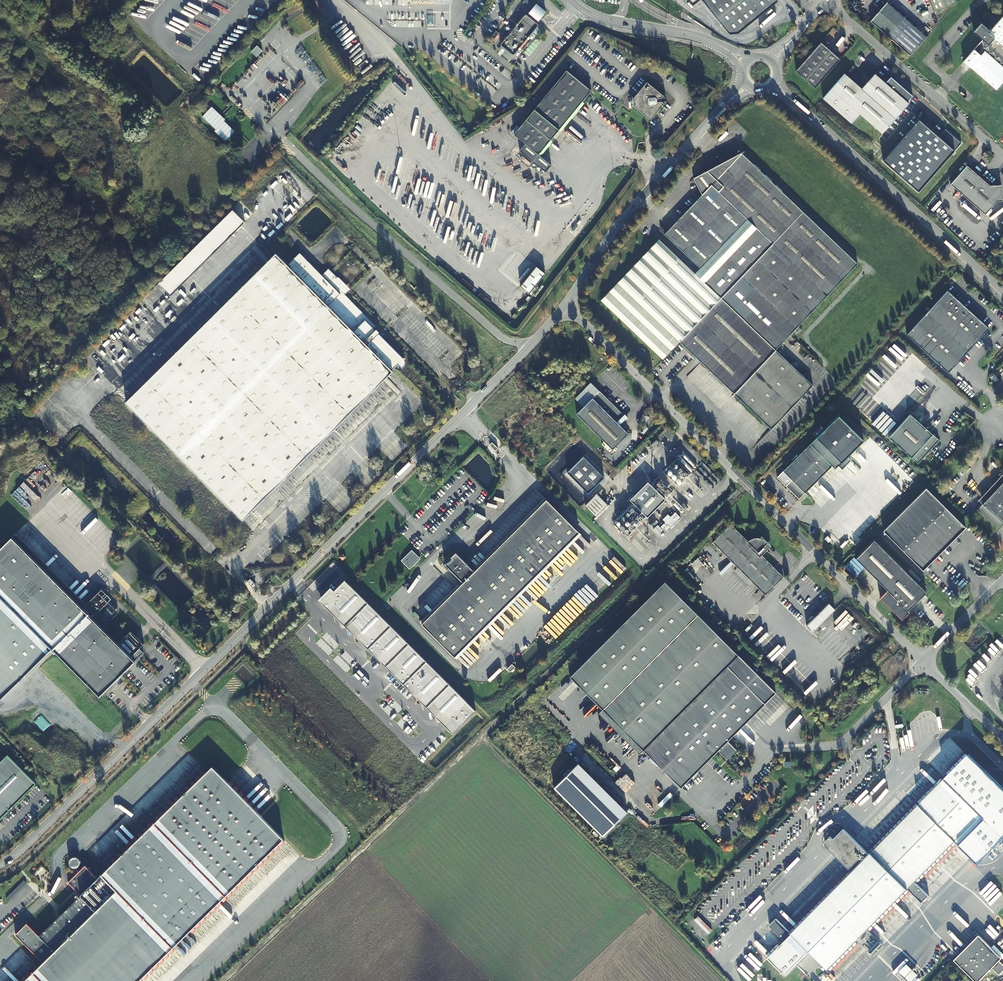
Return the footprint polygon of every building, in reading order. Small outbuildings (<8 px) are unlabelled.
[(522,0),(518,6),(523,10),(528,5),(522,0)] [(777,0),(704,0),(731,34),(734,38),(740,33),(779,2),(777,0)] [(957,2),(956,0),(929,0),(934,12),(956,3),(957,2)] [(870,21),(910,56),(926,37),(886,2),(870,21)] [(536,3),(529,13),(538,21),(546,11),(536,3)] [(517,24),(500,45),(513,55),(518,49),(519,50),(520,48),(519,48),(527,38),(528,39),(529,38),(528,37),(538,25),(537,24),(532,20),(525,14),(518,23),(517,24)] [(1002,81),(1002,19),(991,31),(983,24),(975,32),(983,41),(965,60),(996,89),(1002,81)] [(471,28),(466,35),(470,38),(475,31),(471,28)] [(821,42),(795,71),(814,87),(839,59),(821,42)] [(256,57),(262,50),(257,45),(251,52),(256,57)] [(538,155),(590,91),(565,71),(518,128),(513,135),(524,144),(519,151),(545,172),(551,165),(538,155)] [(860,114),(882,133),(908,103),(907,102),(913,95),(891,77),(886,83),(874,73),(862,87),(844,72),(823,97),(852,123),(860,114)] [(647,83),(633,99),(635,101),(636,104),(634,107),(651,120),(664,104),(662,102),(661,99),(664,96),(647,83)] [(212,107),(202,117),(215,130),(214,131),(225,142),(235,132),(224,121),(224,119),(212,107)] [(938,138),(919,121),(883,162),(919,192),(961,143),(945,129),(938,138)] [(508,130),(513,135),(518,128),(513,124),(508,130)] [(721,298),(680,342),(772,428),(813,384),(776,350),(787,336),(797,326),(856,263),(740,155),(738,152),(737,151),(736,156),(736,159),(717,179),(708,171),(693,178),(702,195),(665,235),(700,269),(695,274),(721,298)] [(736,156),(708,171),(717,179),(736,159),(736,156)] [(968,165),(951,184),(985,214),(996,202),(1002,201),(1002,185),(990,186),(968,165)] [(956,172),(948,182),(950,184),(959,174),(956,172)] [(233,210),(224,218),(237,231),(245,223),(233,210)] [(158,284),(171,296),(237,231),(224,218),(158,284)] [(664,359),(680,342),(721,298),(695,274),(658,239),(601,300),(664,359)] [(276,253),(126,403),(242,520),(393,371),(392,370),(403,360),(396,353),(394,355),(393,353),(395,352),(380,337),(379,338),(377,335),(380,332),(376,329),(375,330),(374,329),(376,327),(368,317),(365,319),(364,318),(366,316),(357,307),(355,309),(353,306),(354,304),(345,295),(344,295),(342,293),(347,287),(338,278),(329,269),(328,269),(332,273),(331,274),(327,270),(322,275),(300,253),(287,265),(276,253)] [(534,264),(518,283),(528,292),(536,283),(533,281),(542,271),(534,264)] [(338,277),(338,278),(347,287),(342,293),(344,295),(345,295),(351,289),(338,277)] [(947,290),(907,335),(948,373),(989,328),(947,290)] [(411,294),(409,296),(419,306),(421,304),(411,294)] [(797,326),(787,336),(792,340),(802,330),(797,326)] [(575,398),(584,407),(594,396),(586,388),(575,398)] [(624,415),(600,391),(577,414),(613,450),(628,434),(616,422),(624,415)] [(910,414),(889,437),(918,463),(939,440),(910,414)] [(839,416),(810,446),(831,468),(834,470),(838,465),(842,469),(851,460),(847,457),(864,440),(839,416)] [(661,441),(658,438),(653,444),(656,447),(661,441)] [(492,442),(489,445),(495,451),(498,448),(492,442)] [(831,468),(810,446),(782,472),(791,481),(785,487),(798,500),(831,468)] [(605,478),(584,456),(567,471),(588,493),(605,478)] [(682,477),(688,471),(676,459),(671,464),(682,477)] [(978,499),(982,503),(1002,481),(1002,474),(978,499)] [(997,527),(1002,522),(1002,481),(982,503),(977,509),(997,527)] [(633,503),(651,486),(648,483),(630,499),(633,503)] [(664,500),(651,486),(633,503),(646,517),(664,500)] [(926,488),(883,531),(923,571),(958,535),(959,536),(962,534),(960,533),(966,528),(926,488)] [(607,504),(597,493),(586,504),(596,514),(607,504)] [(463,583),(421,624),(454,657),(579,532),(546,499),(474,571),(455,553),(451,557),(452,558),(449,561),(444,564),(463,583)] [(681,518),(676,513),(671,517),(668,514),(663,520),(666,522),(661,527),(666,532),(671,528),(668,525),(674,520),(676,522),(681,518)] [(731,524),(713,543),(736,566),(752,582),(765,595),(783,577),(762,555),(772,545),(766,540),(765,539),(763,538),(761,537),(760,537),(758,537),(756,537),(754,537),(753,538),(751,538),(750,539),(748,541),(731,524)] [(0,549),(0,699),(53,646),(100,694),(143,652),(139,648),(144,644),(131,630),(118,643),(102,628),(116,614),(106,604),(108,602),(98,592),(82,609),(11,538),(0,549)] [(874,540),(856,558),(887,590),(880,597),(902,619),(909,611),(908,610),(926,592),(874,540)] [(736,566),(733,569),(749,585),(752,582),(736,566)] [(250,579),(248,582),(253,588),(256,585),(250,579)] [(570,676),(681,787),(718,750),(727,759),(737,749),(728,741),(732,736),(745,723),(776,692),(665,581),(570,676)] [(815,619),(821,624),(836,608),(830,602),(815,617),(815,619)] [(815,619),(815,617),(807,625),(813,631),(821,624),(815,619)] [(512,664),(507,669),(510,672),(515,667),(512,664)] [(0,762),(0,818),(35,783),(7,755),(0,762)] [(627,812),(578,762),(553,787),(603,836),(627,812)] [(283,838),(212,766),(97,878),(85,865),(68,882),(81,895),(39,935),(27,923),(15,934),(43,962),(23,980),(138,980),(283,838)] [(943,778),(946,782),(953,774),(950,771),(943,778)] [(857,941),(867,931),(908,890),(916,882),(955,842),(959,847),(985,820),(946,782),(943,778),(869,854),(851,871),(794,929),(803,939),(800,942),(829,970),(857,941)] [(826,846),(851,871),(869,854),(844,829),(834,838),(831,836),(828,839),(828,840),(827,842),(826,842),(826,843),(826,845),(826,846)] [(73,867),(75,867),(77,867),(79,865),(80,864),(80,861),(79,860),(78,858),(76,857),(74,857),(72,858),(70,859),(69,861),(69,863),(70,865),(71,866),(73,867)] [(9,901),(27,884),(24,881),(6,897),(9,901)] [(916,882),(908,890),(922,904),(929,896),(916,882)] [(698,917),(694,921),(709,935),(713,931),(698,917)] [(803,939),(794,929),(791,932),(776,918),(770,925),(790,946),(797,939),(800,942),(803,939)] [(985,928),(953,961),(973,980),(979,980),(991,969),(997,976),(1002,970),(1002,967),(998,962),(1002,957),(1002,945),(985,928)] [(871,935),(867,931),(857,941),(861,945),(871,935)] [(906,965),(898,972),(907,980),(912,980),(917,977),(906,965)] [(184,968),(159,980),(171,980),(184,968)]
